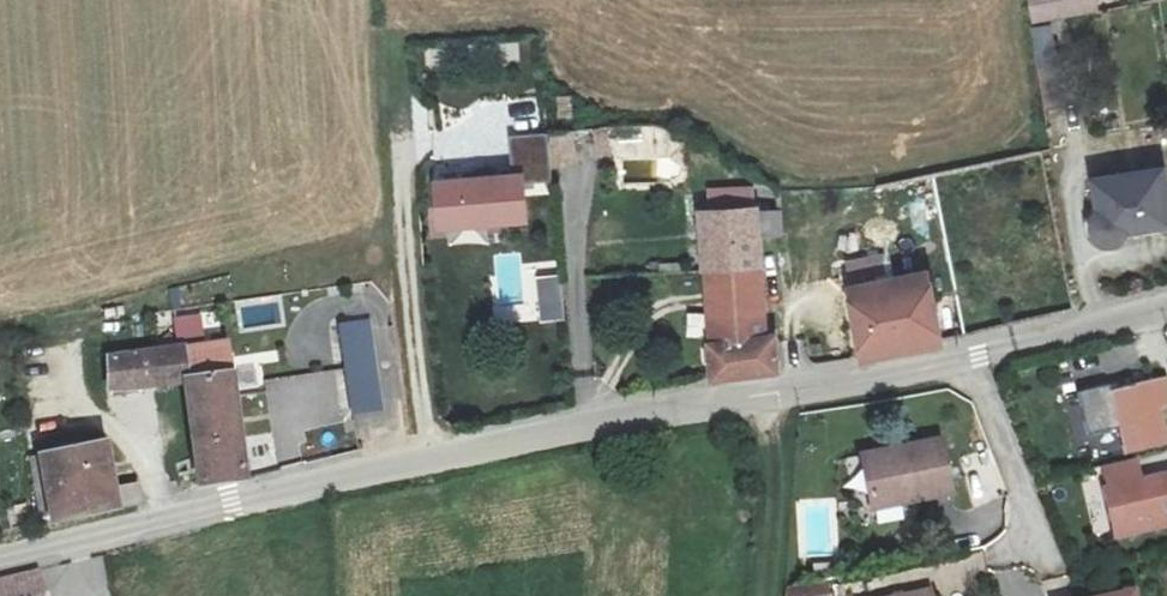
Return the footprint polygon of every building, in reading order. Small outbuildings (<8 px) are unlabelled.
[(1037,18),(1099,8),(1097,0),(1034,0),(1037,18)] [(1061,60),(1054,26),(1031,30),(1037,65),(1061,60)] [(573,133),(549,134),(552,164),(575,162),(573,133)] [(549,182),(545,134),(511,137),(515,176),(427,182),(431,232),(528,226),(525,184),(549,182)] [(1164,169),(1096,178),(1100,206),(1094,209),(1090,217),(1091,229),(1095,237),(1099,240),(1107,245),(1123,244),(1134,234),(1166,230),(1166,197),(1164,169)] [(711,212),(751,208),(749,189),(709,193),(711,212)] [(757,207),(760,225),(784,221),(781,204),(757,207)] [(711,212),(699,213),(703,378),(766,367),(766,348),(760,225),(757,207),(751,208),(711,212)] [(888,254),(848,259),(850,281),(891,276),(888,254)] [(927,271),(846,286),(858,352),(939,337),(927,271)] [(199,313),(175,316),(179,345),(202,342),(199,313)] [(338,324),(353,414),(382,409),(367,319),(338,324)] [(242,478),(229,372),(225,340),(202,342),(179,345),(107,354),(111,386),(187,377),(201,483),(242,478)] [(1111,393),(1109,386),(1080,393),(1091,432),(1119,424),(1128,456),(1166,445),(1166,427),(1162,407),(1166,406),(1166,380),(1166,377),(1111,393)] [(936,442),(861,459),(870,505),(909,496),(911,504),(949,496),(936,442)] [(41,457),(55,519),(140,501),(136,484),(117,488),(107,443),(41,457)] [(1116,537),(1166,525),(1166,473),(1141,479),(1137,460),(1101,468),(1116,537)] [(909,496),(870,505),(872,513),(911,504),(909,496)] [(51,595),(56,595),(84,592),(85,595),(113,595),(107,558),(47,566),(51,595)] [(35,570),(0,578),(0,595),(42,595),(35,570)] [(789,590),(788,595),(831,595),(830,584),(789,590)]
